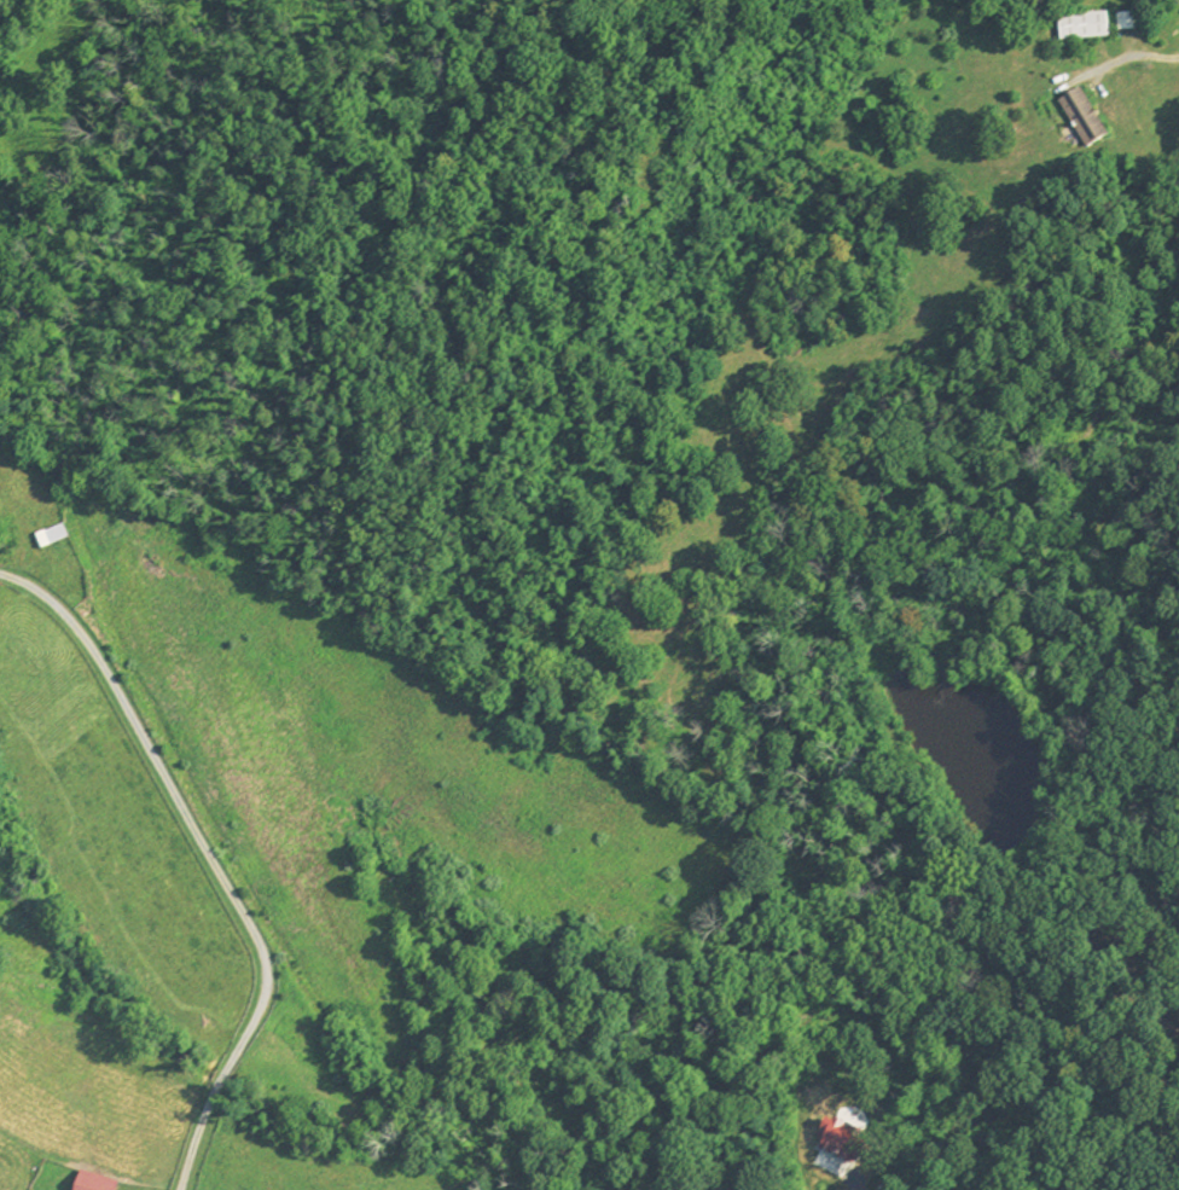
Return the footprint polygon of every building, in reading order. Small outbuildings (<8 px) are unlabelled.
[(1109,40),(1108,15),(1059,17),(1060,42),(1109,40)] [(1061,100),(1084,151),(1107,140),(1084,89),(1061,100)] [(34,538),(40,553),(67,541),(60,526),(34,538)] [(117,1186),(80,1173),(74,1189),(116,1189),(117,1186)]
